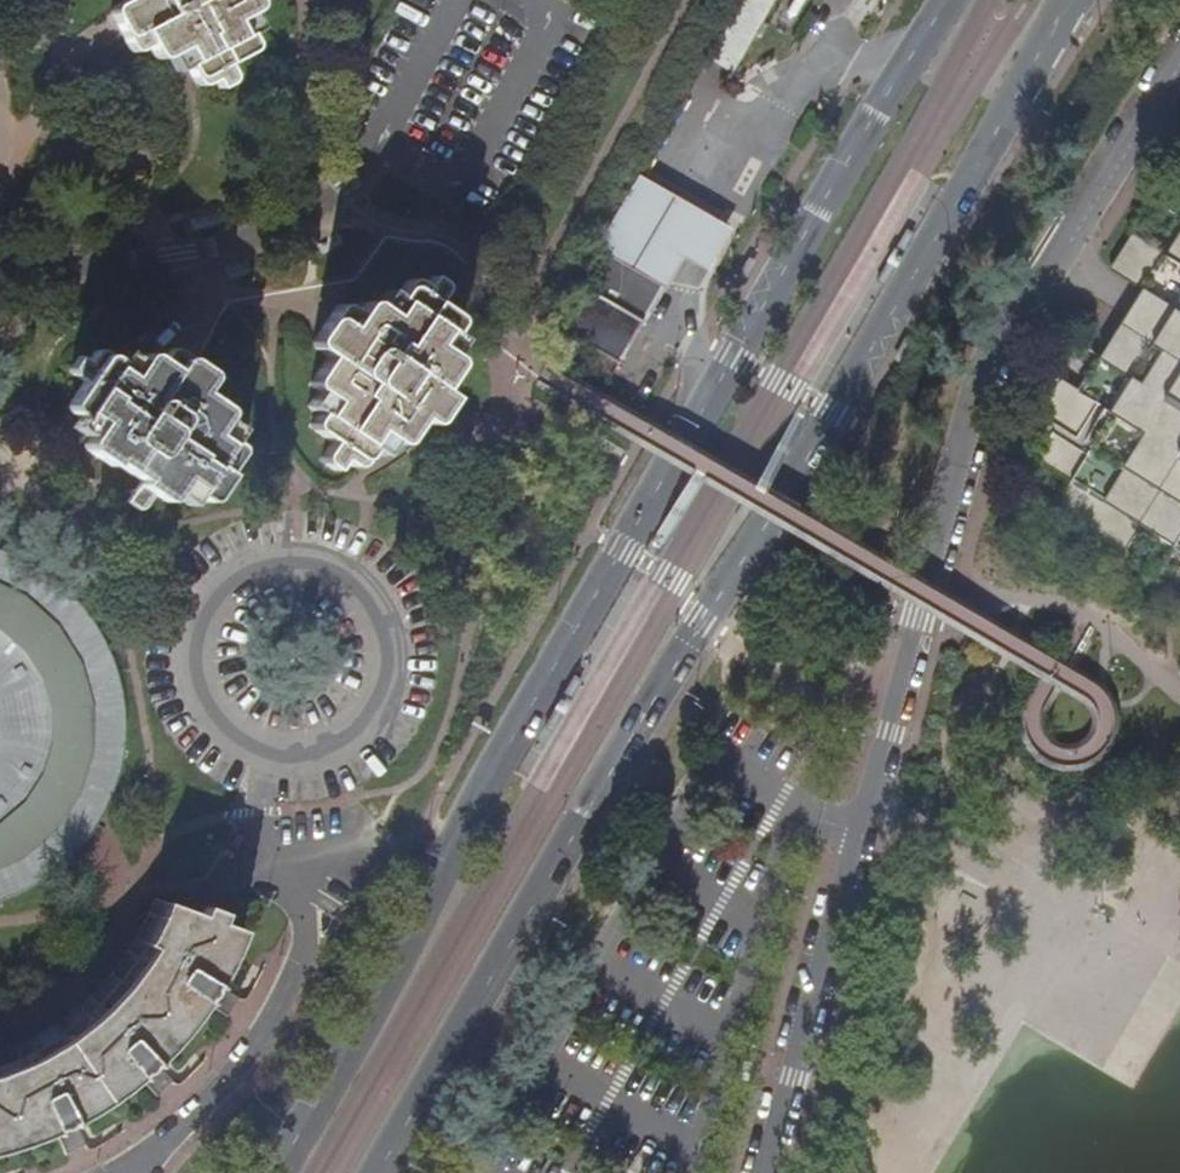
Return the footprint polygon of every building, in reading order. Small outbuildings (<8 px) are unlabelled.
[(203,73),(252,50),(238,20),(254,11),(258,7),(259,2),(258,0),(127,0),(113,8),(132,47),(149,40),(158,62),(172,56),(178,69),(195,61),(203,73)] [(709,62),(723,69),(736,77),(779,0),(744,0),(709,62)] [(592,249),(604,257),(657,288),(678,254),(682,257),(701,268),(724,230),(704,218),(634,177),(592,249)] [(1175,260),(1166,254),(1134,233),(1111,270),(1179,312),(1149,357),(1115,335),(1101,358),(1110,364),(1090,395),(1081,389),(1049,369),(1027,405),(1052,421),(1061,427),(1045,453),(1081,476),(1075,485),(1055,517),(1124,561),(1145,529),(1151,520),(1179,539),(1179,252),(1175,260)] [(1179,252),(1179,233),(1166,254),(1175,260),(1179,252)] [(657,288),(604,257),(560,330),(596,352),(590,362),(607,372),(657,288)] [(405,442),(409,440),(410,439),(415,435),(419,429),(425,419),(434,424),(438,425),(457,397),(444,388),(462,359),(457,354),(467,340),(460,334),(462,317),(459,314),(414,286),(406,298),(404,299),(391,292),(381,308),(371,304),(355,329),(339,319),(321,345),(337,356),(327,376),(324,381),(325,391),(316,407),(328,417),(319,431),(340,445),(330,460),(343,468),(346,470),(353,459),(370,469),(379,454),(374,451),(387,432),(397,439),(401,441),(405,442)] [(7,346),(17,343),(23,336),(25,326),(22,317),(15,310),(5,308),(0,310),(0,345),(7,346)] [(185,502),(192,506),(196,508),(205,498),(211,503),(217,497),(246,450),(245,444),(237,439),(244,427),(232,418),(232,412),(231,407),(226,402),(204,390),(210,379),(211,376),(210,372),(205,369),(172,351),(166,353),(163,356),(158,365),(139,353),(134,361),(117,351),(110,360),(91,348),(85,350),(69,376),(91,391),(77,413),(92,421),(87,428),(96,434),(87,449),(129,474),(171,500),(177,500),(182,501),(185,502)] [(1101,358),(1081,389),(1090,395),(1110,364),(1101,358)] [(1081,476),(1045,453),(1039,461),(1075,485),(1081,476)] [(1145,529),(1179,551),(1179,539),(1151,520),(1145,529)] [(15,893),(31,885),(61,863),(74,850),(85,837),(93,825),(104,805),(110,792),(119,766),(123,742),(124,724),(122,707),(120,691),(117,675),(109,652),(100,631),(89,616),(74,598),(57,580),(45,571),(27,561),(13,553),(0,549),(0,899),(15,893)] [(164,889),(146,881),(144,885),(135,911),(127,925),(144,933),(150,924),(164,889)] [(21,1135),(40,1127),(57,1120),(63,1117),(78,1108),(93,1099),(117,1083),(134,1068),(144,1058),(149,1053),(157,1045),(163,1039),(178,1021),(187,1008),(197,994),(201,988),(206,978),(214,963),(228,934),(233,922),(234,916),(218,910),(198,902),(164,889),(150,924),(144,933),(141,938),(138,944),(132,954),(115,977),(101,992),(94,999),(87,1007),(80,1013),(61,1028),(42,1040),(35,1045),(27,1049),(16,1055),(0,1062),(0,1142),(21,1135)] [(218,910),(223,896),(201,890),(198,902),(218,910)] [(138,944),(121,936),(112,950),(97,970),(88,980),(101,992),(115,977),(132,954),(138,944)] [(229,992),(206,978),(201,988),(197,994),(220,1008),(229,992)] [(87,1007),(75,993),(61,1004),(42,1019),(31,1026),(42,1040),(61,1028),(80,1013),(87,1007)] [(18,1032),(0,1041),(0,1062),(16,1055),(27,1049),(18,1032)] [(176,1064),(157,1045),(149,1053),(144,1058),(163,1076),(176,1064)] [(89,1129),(78,1108),(63,1117),(74,1138),(89,1129)]
